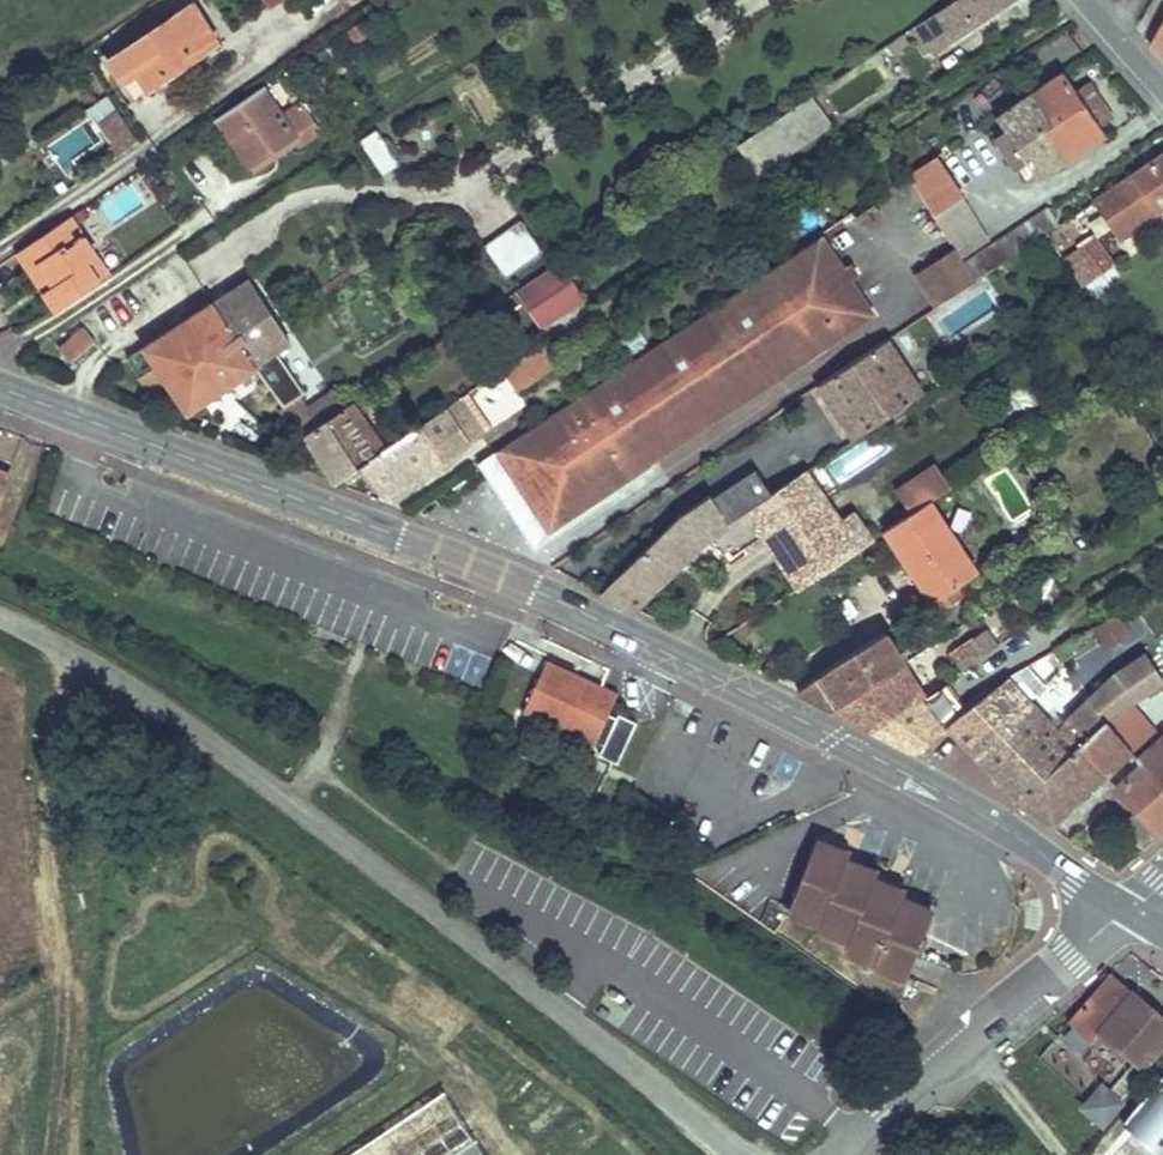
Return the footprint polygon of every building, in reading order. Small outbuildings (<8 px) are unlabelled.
[(903,36),(907,41),(912,38),(924,55),(933,49),(934,51),(971,26),(974,30),(1017,0),(956,0),(903,36)] [(110,60),(135,98),(149,88),(218,42),(194,5),(110,60)] [(1148,44),(1162,56),(1162,18),(1148,44)] [(797,113),(809,132),(813,138),(878,95),(859,66),(794,109),(797,113)] [(1099,126),(1075,92),(1063,74),(997,118),(1038,178),(1104,134),(1099,126)] [(1099,126),(1110,118),(1087,84),(1075,92),(1099,126)] [(251,167),(296,136),(302,145),(320,133),(301,105),(284,117),(264,88),(218,119),(251,167)] [(46,148),(67,181),(136,137),(115,104),(46,148)] [(809,132),(797,113),(777,126),(790,144),(809,132)] [(769,158),(790,144),(777,126),(757,139),(769,158)] [(380,173),(397,164),(377,127),(360,137),(380,173)] [(1162,205),(1162,156),(1134,175),(1156,209),(1162,205)] [(878,216),(872,207),(856,217),(862,226),(878,216)] [(1047,211),(965,265),(974,279),(1056,225),(1047,211)] [(942,229),(956,251),(961,259),(987,241),(968,212),(942,229)] [(88,264),(97,258),(71,218),(27,248),(49,280),(40,287),(56,311),(100,282),(88,264)] [(503,269),(539,249),(524,223),(488,243),(503,269)] [(1071,251),(1093,277),(1114,259),(1092,233),(1071,251)] [(629,465),(639,470),(873,315),(851,281),(843,270),(821,237),(499,451),(511,469),(538,510),(551,529),(600,496),(599,482),(595,476),(624,457),(629,465)] [(18,254),(40,287),(49,280),(27,248),(18,254)] [(961,259),(956,251),(918,276),(939,307),(976,282),(974,279),(965,265),(961,259)] [(109,276),(97,258),(88,264),(100,282),(109,276)] [(851,265),(843,270),(851,281),(858,276),(851,265)] [(582,304),(559,269),(521,295),(544,329),(582,304)] [(268,359),(293,343),(249,277),(213,302),(257,367),(268,359)] [(257,367),(213,302),(127,359),(141,379),(158,367),(189,413),(257,367)] [(97,342),(85,328),(60,349),(73,363),(97,342)] [(497,362),(515,390),(559,364),(541,335),(497,362)] [(442,361),(463,346),(456,336),(434,350),(442,361)] [(888,341),(822,386),(856,438),(922,395),(888,341)] [(296,347),(293,343),(268,359),(277,372),(307,352),(302,344),(296,347)] [(535,418),(555,406),(544,387),(524,400),(535,418)] [(386,450),(363,465),(387,500),(483,436),(459,400),(386,450)] [(363,465),(386,450),(355,404),(306,437),(337,483),(363,465)] [(497,458),(494,454),(480,463),(483,467),(497,458)] [(599,482),(600,496),(639,470),(629,465),(624,457),(595,476),(599,482)] [(896,489),(912,514),(930,502),(952,488),(935,463),(896,489)] [(538,510),(511,469),(500,476),(527,517),(538,510)] [(807,471),(780,488),(748,510),(761,530),(800,587),(859,548),(807,471)] [(757,472),(714,500),(729,522),(748,510),(780,488),(773,478),(765,484),(757,472)] [(737,546),(761,530),(748,510),(729,522),(714,500),(711,495),(683,513),(603,591),(635,607),(707,540),(724,527),(737,546)] [(919,568),(938,597),(976,574),(930,502),(912,514),(886,531),(912,572),(919,568)] [(919,568),(912,572),(931,601),(938,597),(919,568)] [(937,602),(942,610),(964,596),(959,588),(937,602)] [(1093,628),(1104,646),(1128,632),(1118,614),(1093,628)] [(986,632),(972,640),(983,657),(997,649),(986,632)] [(906,665),(887,634),(820,677),(839,706),(906,665)] [(1079,636),(1054,651),(1064,668),(1089,653),(1079,636)] [(983,657),(972,640),(954,651),(964,669),(983,657)] [(1030,700),(968,749),(1019,801),(1106,722),(1162,686),(1162,643),(1111,676),(1056,729),(1030,700)] [(968,749),(1030,700),(1022,692),(1064,668),(1054,651),(1007,678),(966,712),(948,727),(968,749)] [(547,660),(524,708),(604,745),(601,751),(619,759),(637,719),(619,711),(617,714),(609,711),(618,691),(600,683),(598,689),(572,677),(574,673),(547,660)] [(839,706),(834,710),(873,730),(925,695),(906,665),(839,706)] [(797,691),(834,710),(839,706),(820,677),(797,691)] [(925,695),(873,730),(916,752),(948,727),(966,712),(945,682),(925,695)] [(1117,735),(1162,703),(1162,686),(1106,722),(1117,735)] [(1132,753),(1117,735),(1106,722),(1019,801),(1016,804),(1053,828),(1132,753)] [(1162,790),(1162,737),(1138,760),(1141,764),(1162,790)] [(1137,812),(1160,837),(1162,834),(1162,790),(1141,764),(1116,788),(1137,812)] [(1144,850),(1160,837),(1137,812),(1122,826),(1144,850)] [(908,976),(931,913),(898,901),(902,892),(870,880),(873,872),(842,861),(845,853),(814,841),(791,905),(822,916),(819,925),(850,936),(846,945),(877,957),(875,964),(908,976)] [(1100,1033),(1143,1068),(1162,1043),(1162,1019),(1130,992),(1112,1014),(1093,999),(1078,1018),(1074,1014),(1068,1021),(1093,1041),(1100,1033)] [(1097,1040),(1083,1059),(1110,1079),(1124,1060),(1097,1040)] [(1162,1154),(1162,1076),(1124,1124),(1162,1154)] [(1099,1077),(1077,1103),(1102,1123),(1124,1097),(1099,1077)] [(455,1089),(346,1154),(495,1154),(455,1089)]
